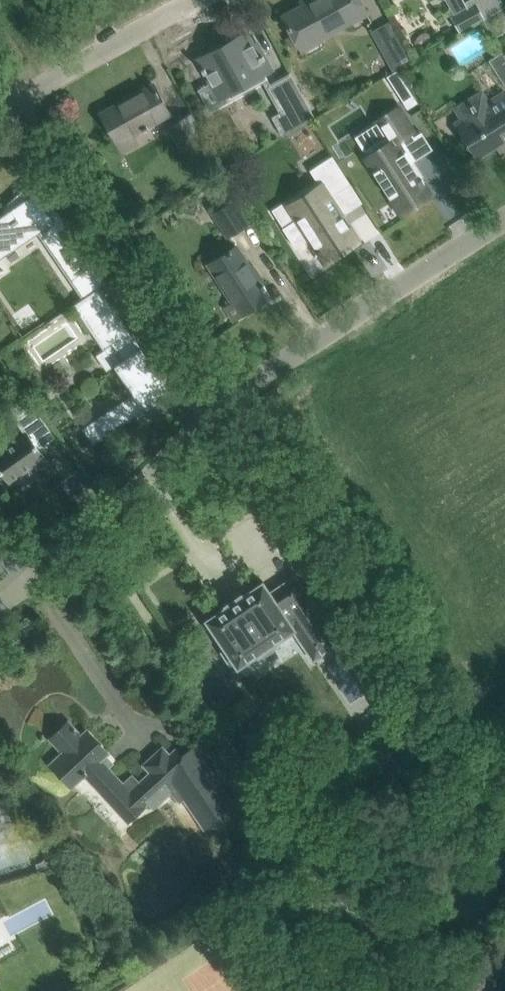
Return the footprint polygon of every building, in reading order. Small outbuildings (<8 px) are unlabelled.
[(291,33),(292,34),(293,33),(299,43),(317,33),(319,37),(348,21),(347,20),(365,10),(359,0),(306,0),(301,3),(303,6),(284,16),(289,25),(287,26),(291,33)] [(466,5),(463,0),(446,0),(453,13),(449,15),(459,32),(476,22),(466,5)] [(391,18),(371,29),(394,70),(414,60),(391,18)] [(202,68),(204,72),(206,71),(220,96),(270,68),(263,54),(259,56),(246,33),(199,59),(204,67),(202,68)] [(495,56),(489,60),(504,85),(504,55),(502,51),(495,56)] [(397,69),(387,75),(397,91),(407,85),(397,70),(397,69)] [(290,75),(268,88),(282,112),(272,118),(282,136),(314,117),(290,75)] [(154,84),(101,113),(117,142),(133,133),(169,113),(154,84)] [(466,139),(477,156),(503,139),(504,142),(504,92),(488,102),(481,92),(463,104),(472,118),(458,127),(466,139)] [(385,142),(361,157),(370,172),(374,169),(391,196),(387,198),(399,217),(434,195),(425,180),(424,181),(422,177),(423,177),(422,176),(418,178),(401,152),(405,149),(400,141),(416,130),(399,103),(371,121),(385,142)] [(168,126),(181,152),(206,139),(193,114),(168,126)] [(298,218),(284,228),(295,246),(310,237),(325,261),(357,240),(341,216),(345,213),(333,195),(351,184),(333,156),(310,170),(320,186),(290,205),(298,218)] [(39,228),(84,297),(99,286),(106,282),(52,203),(51,203),(53,207),(48,211),(35,192),(33,193),(28,186),(30,184),(29,183),(1,209),(7,217),(0,222),(0,254),(39,228)] [(227,235),(248,222),(233,200),(213,213),(227,235)] [(236,247),(209,264),(242,314),(269,297),(264,290),(266,288),(264,284),(261,286),(236,247)] [(84,297),(74,304),(104,348),(106,346),(112,342),(124,360),(116,365),(135,393),(87,425),(86,426),(96,441),(170,391),(115,310),(99,286),(84,297)] [(12,402),(6,406),(25,433),(27,432),(28,432),(44,421),(24,393),(12,402)] [(8,483),(34,465),(45,480),(56,472),(44,456),(28,432),(27,432),(25,433),(20,437),(15,430),(11,429),(0,437),(0,440),(5,447),(0,451),(0,471),(8,483)] [(234,661),(237,666),(257,652),(258,653),(275,642),(274,641),(292,628),(313,659),(339,641),(294,575),(270,592),(262,581),(242,595),(241,593),(225,604),(226,606),(206,619),(226,648),(221,651),(230,664),(234,661)] [(200,828),(212,821),(187,783),(205,771),(191,750),(181,757),(175,750),(170,754),(162,746),(143,764),(151,772),(139,782),(132,774),(122,783),(100,759),(107,753),(86,730),(81,735),(69,721),(50,739),(62,752),(51,763),(55,767),(53,770),(66,784),(70,781),(73,785),(84,774),(127,820),(133,815),(135,817),(143,810),(141,808),(146,803),(154,812),(171,797),(179,807),(183,803),(200,828)] [(230,809),(205,771),(187,783),(212,821),(230,809)] [(35,864),(37,870),(61,863),(44,838),(38,842),(39,843),(43,851),(44,855),(44,861),(41,863),(39,864),(35,864)] [(244,876),(231,885),(238,895),(251,886),(244,876)] [(113,948),(107,937),(95,944),(101,955),(113,948)]
